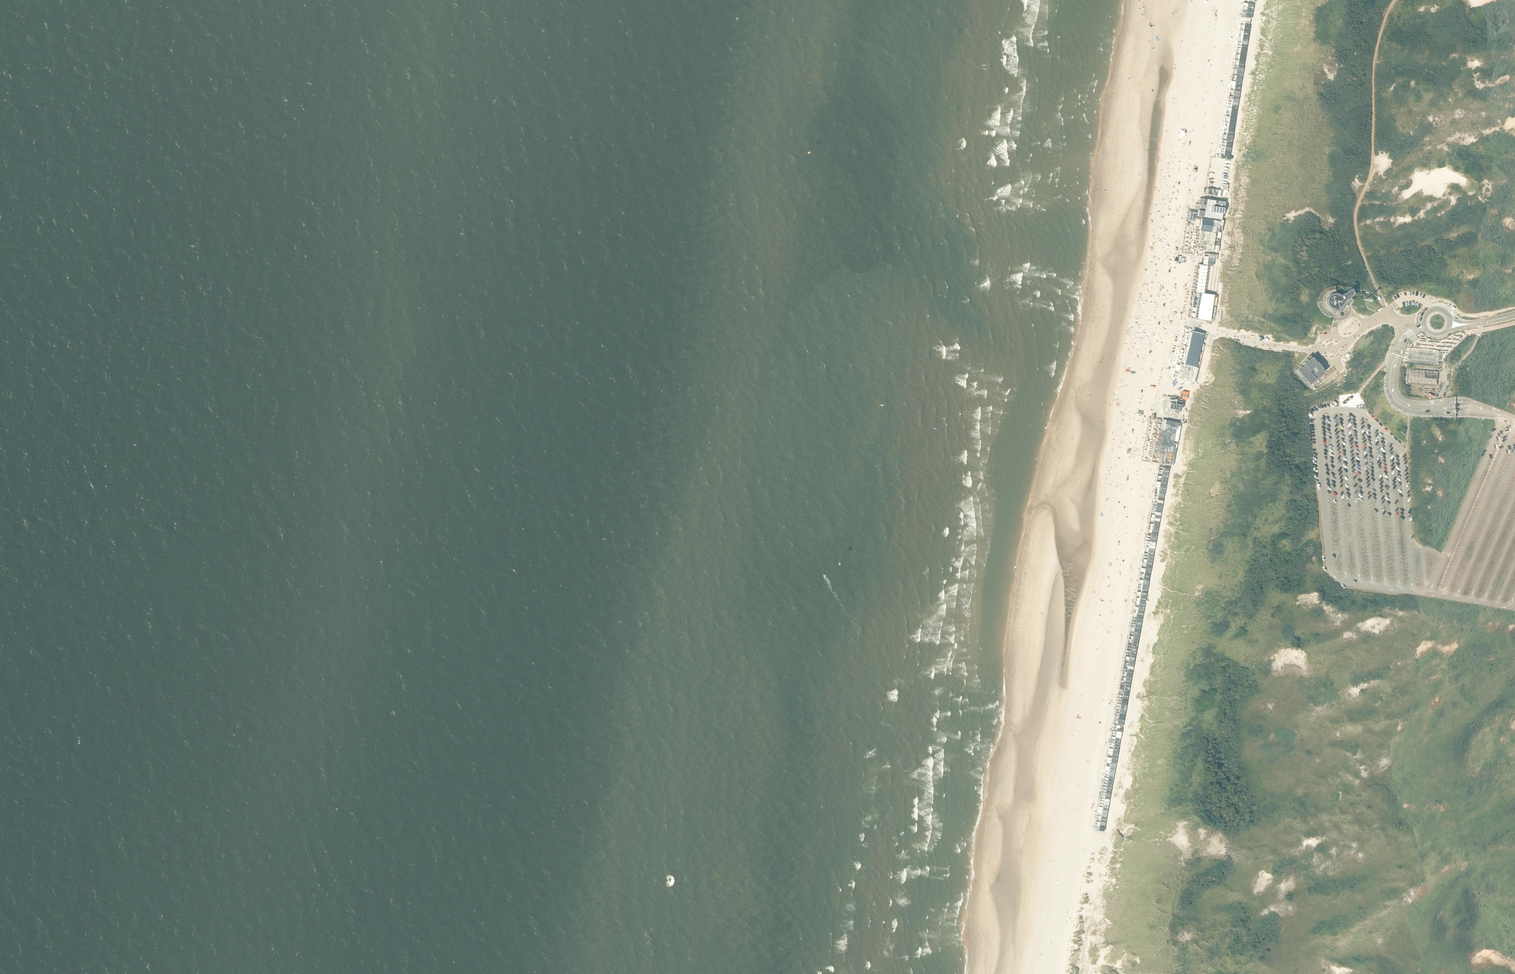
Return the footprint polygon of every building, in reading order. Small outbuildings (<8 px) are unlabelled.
[(1220,253),(1227,203),(1203,200),(1196,250),(1220,253)] [(1339,296),(1338,295),(1337,294),(1335,294),(1333,293),(1333,289),(1330,289),(1327,291),(1324,293),(1323,295),(1322,298),(1321,301),(1322,305),(1324,308),(1327,311),(1330,312),(1331,311),(1334,312),(1337,311),(1337,312),(1351,299),(1349,296),(1349,297),(1345,293),(1339,296)] [(1196,293),(1193,318),(1205,320),(1206,317),(1209,317),(1212,295),(1196,293)] [(1179,363),(1176,378),(1194,382),(1197,369),(1193,368),(1199,343),(1201,335),(1198,334),(1199,333),(1196,332),(1195,333),(1190,332),(1182,364),(1179,363)] [(1307,383),(1319,374),(1321,372),(1308,356),(1302,363),(1302,364),(1295,369),(1296,371),(1307,383)] [(1407,368),(1405,384),(1435,387),(1436,384),(1436,382),(1435,382),(1435,379),(1436,379),(1437,371),(1407,368)] [(1166,399),(1164,411),(1177,413),(1179,401),(1166,399)] [(1171,464),(1178,425),(1174,424),(1174,421),(1162,419),(1160,431),(1158,431),(1157,434),(1159,434),(1158,443),(1154,442),(1153,451),(1149,451),(1147,460),(1171,464)] [(1158,533),(1168,467),(1159,465),(1153,502),(1148,531),(1158,533)] [(1140,627),(1145,597),(1143,597),(1144,592),(1138,591),(1138,592),(1139,593),(1139,596),(1135,595),(1130,623),(1133,623),(1132,627),(1137,628),(1137,627),(1140,627)] [(1094,822),(1093,829),(1102,830),(1105,812),(1100,811),(1098,822),(1094,822)]
